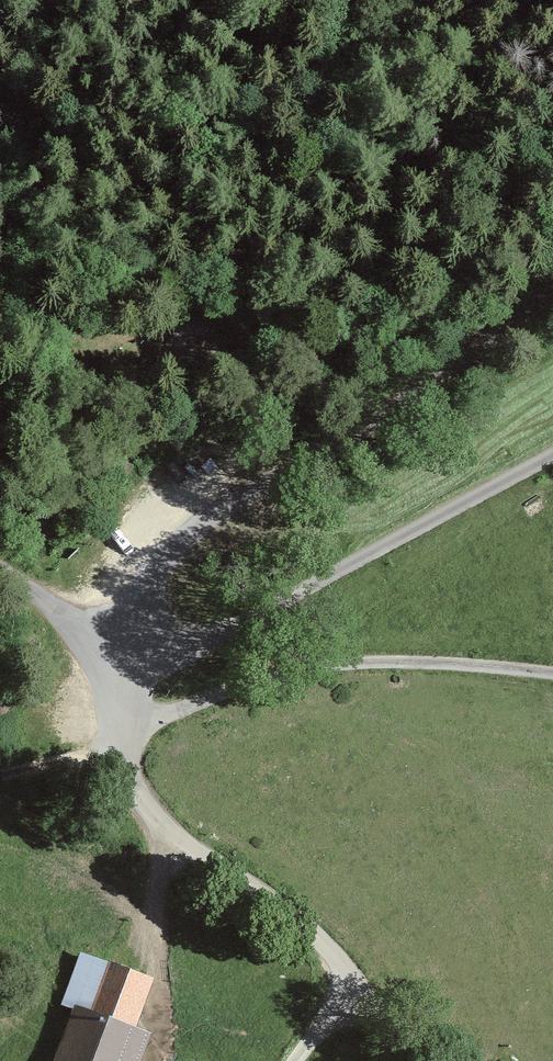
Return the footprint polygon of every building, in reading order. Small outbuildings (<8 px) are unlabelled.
[(76,950),(56,1007),(68,1010),(47,1060),(132,1060),(165,985),(76,950)]
